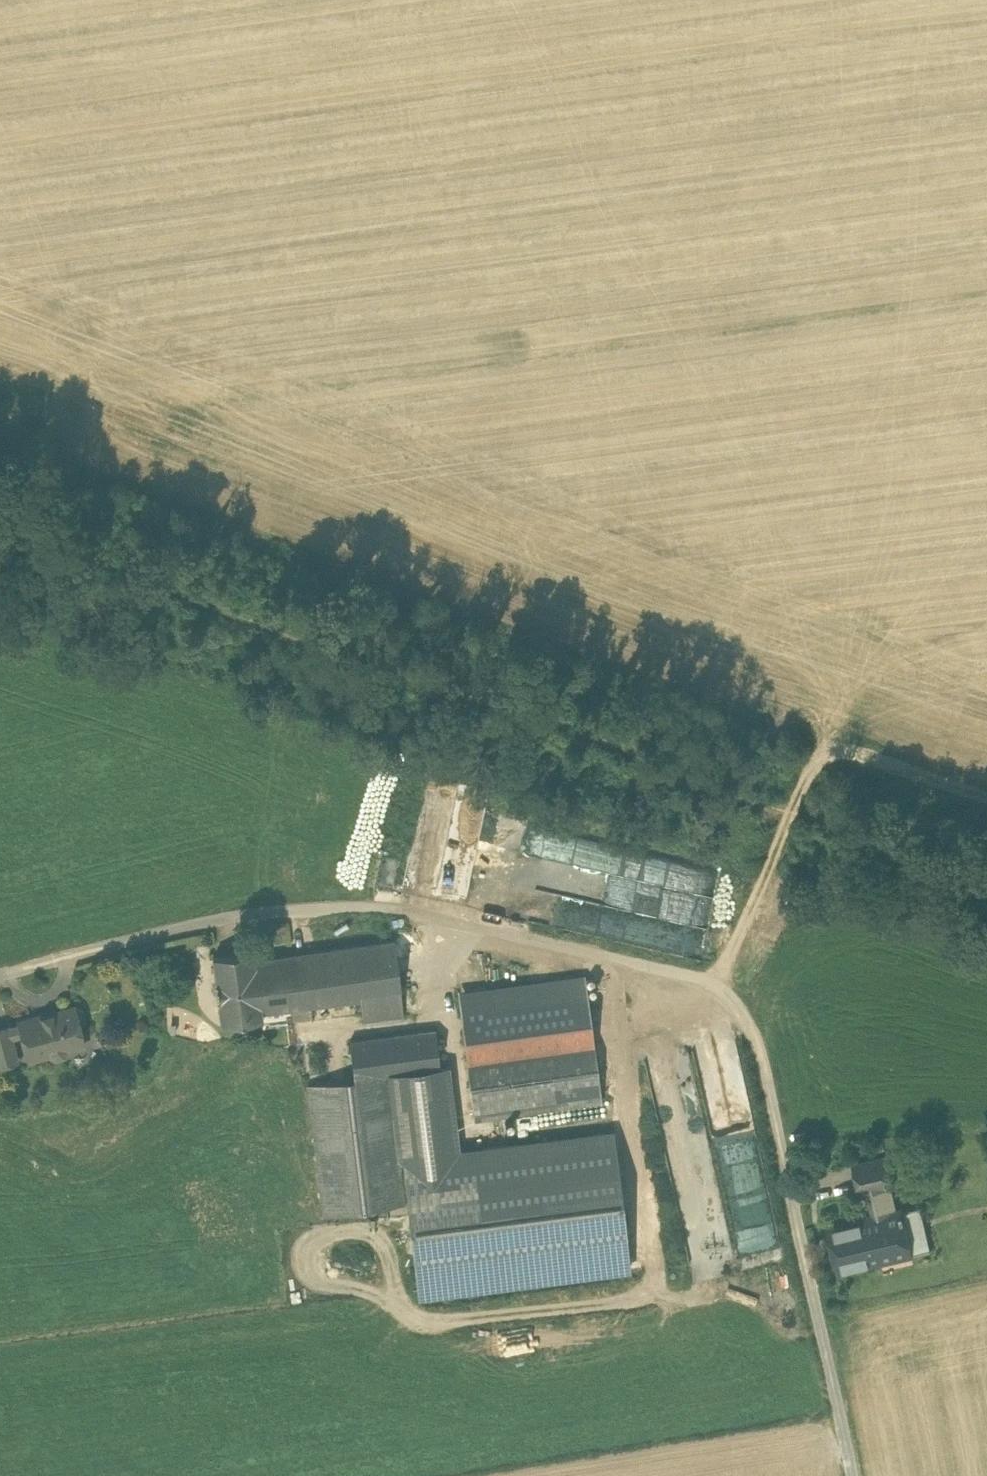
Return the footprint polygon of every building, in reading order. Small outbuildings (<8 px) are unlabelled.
[(477,831),(484,790),(459,786),(447,859),(445,858),(440,886),(467,891),(475,844),(487,846),(489,833),(477,831)] [(709,913),(718,870),(544,833),(535,876),(672,905),(677,885),(697,890),(695,902),(698,903),(697,910),(709,913)] [(394,941),(253,959),(261,1012),(360,999),(400,994),(401,993),(394,941)] [(252,952),(212,957),(215,982),(214,982),(217,1000),(218,1000),(221,1024),(262,1019),(261,1012),(253,959),(252,952)] [(458,995),(460,1011),(587,994),(585,978),(458,995)] [(400,994),(360,999),(363,1023),(403,1017),(400,994)] [(587,994),(460,1011),(467,1061),(594,1044),(587,994)] [(57,1012),(40,1016),(39,1014),(19,1020),(30,1059),(50,1053),(56,1057),(65,1054),(69,1048),(85,1044),(80,1024),(83,1017),(81,1008),(75,1005),(57,1010),(57,1012)] [(0,1027),(0,1064),(17,1059),(8,1025),(0,1027)] [(436,1029),(350,1039),(355,1077),(390,1073),(441,1067),(436,1029)] [(594,1044),(467,1061),(474,1117),(601,1100),(594,1044)] [(390,1073),(398,1137),(402,1136),(421,1294),(629,1270),(613,1132),(458,1150),(448,1066),(441,1067),(390,1073)] [(355,1077),(308,1083),(324,1212),(405,1203),(398,1137),(390,1073),(355,1077)] [(885,1157),(856,1164),(862,1190),(868,1188),(875,1215),(898,1210),(885,1157)] [(875,1215),(830,1226),(840,1269),(931,1249),(921,1205),(898,1210),(875,1215)]
